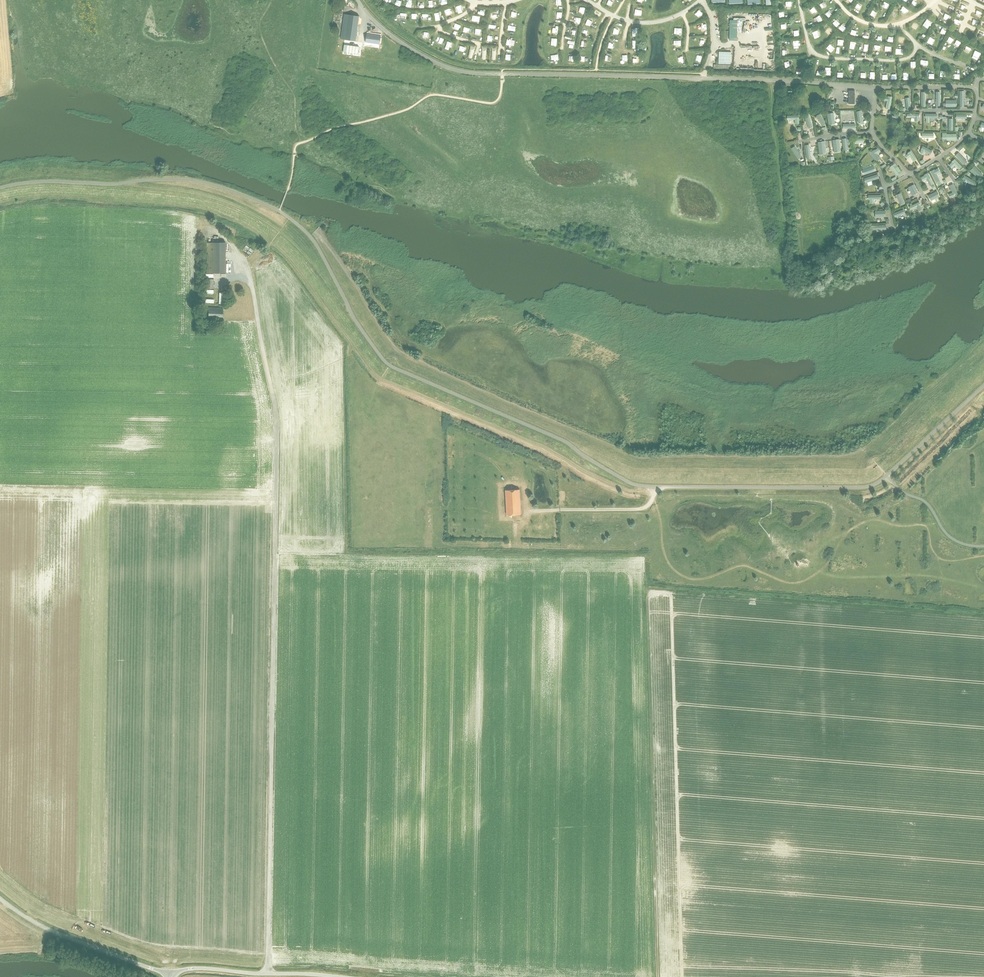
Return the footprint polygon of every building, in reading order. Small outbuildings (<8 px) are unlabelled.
[(359,16),(344,14),(341,39),(356,41),(359,16)] [(745,21),(745,19),(733,19),(733,21),(729,21),(729,41),(737,41),(737,39),(736,39),(737,33),(741,33),(741,21),(745,21)] [(367,34),(365,42),(379,44),(381,36),(367,34)] [(719,52),(718,64),(730,64),(731,52),(719,52)] [(884,97),(883,100),(887,101),(885,109),(890,110),(892,98),(888,97),(884,97)] [(820,114),(816,116),(822,127),(826,125),(820,114)] [(936,119),(936,115),(926,115),(926,124),(929,124),(929,119),(936,119)] [(798,116),(787,117),(787,121),(794,121),(794,125),(799,125),(798,116)] [(839,140),(833,140),(834,153),(841,152),(839,140)] [(825,142),(818,142),(820,155),(826,155),(825,142)] [(933,151),(923,146),(921,150),(922,150),(920,153),(924,155),(925,152),(930,155),(933,151)] [(795,147),(792,149),(798,159),(801,157),(795,147)] [(877,155),(880,153),(878,149),(874,151),(870,153),(876,162),(880,160),(877,155)] [(916,160),(910,152),(907,154),(908,155),(904,157),(907,160),(910,158),(913,162),(916,160)] [(958,153),(956,156),(965,165),(968,162),(958,153)] [(960,169),(962,168),(955,160),(951,163),(952,163),(949,166),(952,169),(955,167),(959,171),(960,169)] [(895,163),(891,167),(898,176),(902,172),(895,163)] [(974,166),(970,171),(978,179),(983,174),(974,166)] [(875,172),(874,167),(862,171),(863,175),(875,172)] [(934,171),(934,170),(930,172),(936,184),(940,182),(936,175),(940,173),(938,169),(934,171)] [(879,179),(877,174),(865,178),(866,183),(879,179)] [(934,185),(928,174),(924,176),(924,177),(921,178),(923,182),(926,181),(930,187),(934,185)] [(975,187),(977,184),(964,177),(962,180),(963,181),(961,184),(965,186),(967,183),(975,187)] [(914,185),(908,187),(912,195),(918,193),(914,185)] [(958,197),(953,185),(949,187),(952,194),(948,195),(950,199),(954,198),(958,197)] [(937,192),(928,196),(931,202),(940,197),(937,192)] [(880,200),(880,196),(868,196),(869,201),(869,205),(873,205),(873,200),(880,200)] [(912,206),(911,204),(909,205),(910,207),(909,208),(910,211),(917,208),(918,212),(922,210),(920,207),(921,206),(919,203),(912,206)] [(225,242),(220,242),(206,242),(206,273),(225,273),(225,242)] [(222,317),(222,308),(208,307),(208,316),(222,317)] [(507,515),(520,514),(519,489),(505,490),(507,515)]
